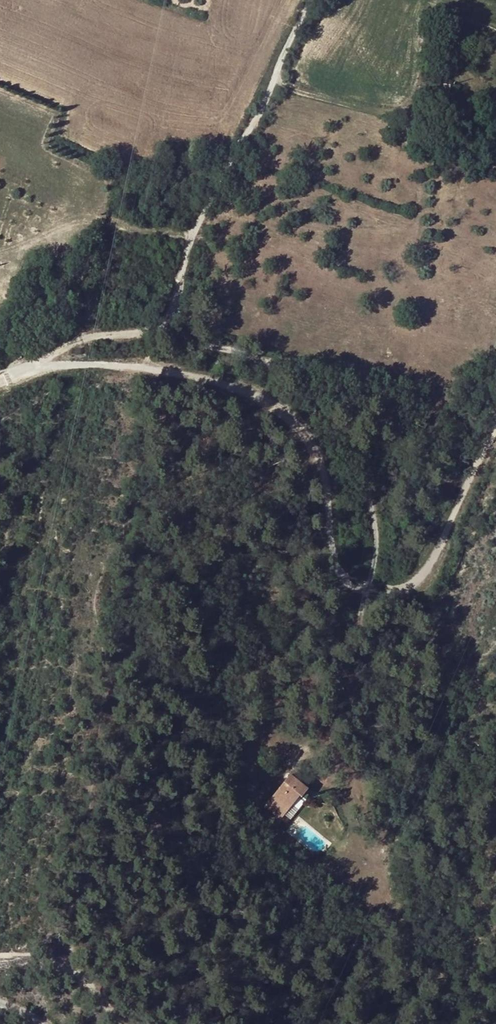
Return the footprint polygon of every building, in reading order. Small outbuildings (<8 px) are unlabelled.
[(446,29),(444,39),(451,41),(452,36),(453,30),(446,29)] [(447,102),(449,85),(440,84),(439,101),(447,102)] [(439,135),(445,120),(437,117),(431,131),(439,135)] [(290,781),(265,810),(280,824),(297,804),(298,805),(307,796),(290,781)]
